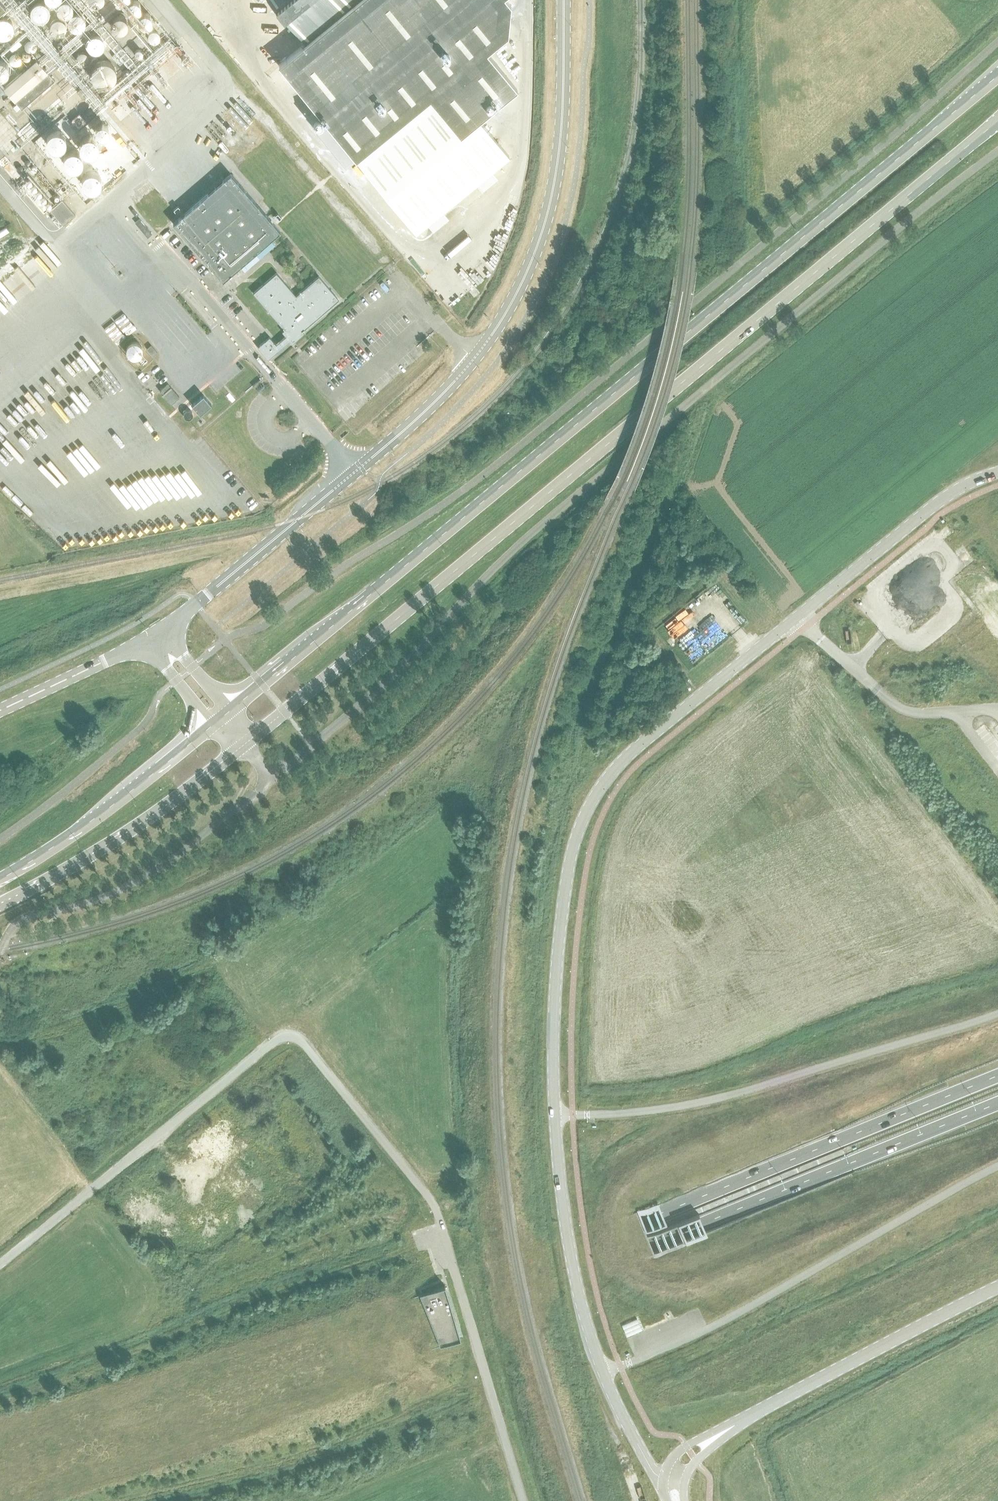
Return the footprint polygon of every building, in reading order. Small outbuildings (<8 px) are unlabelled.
[(73,0),(40,0),(31,6),(42,23),(48,19),(56,31),(72,21),(74,23),(84,17),(73,0)] [(306,43),(358,0),(270,0),(306,43)] [(510,4),(507,0),(358,0),(306,43),(279,65),(341,140),(356,158),(430,98),(461,134),(479,119),(517,88),(509,79),(494,60),(486,52),(507,34),(508,25),(509,20),(510,11),(510,7),(510,4)] [(107,13),(123,31),(134,21),(118,3),(107,13)] [(99,83),(121,75),(105,30),(89,35),(98,62),(93,64),(99,83)] [(26,46),(36,50),(40,39),(30,35),(26,46)] [(15,50),(25,41),(21,37),(11,46),(15,50)] [(10,56),(18,65),(24,61),(16,51),(10,56)] [(15,72),(8,56),(0,59),(0,77),(15,72)] [(4,87),(22,108),(55,80),(37,59),(4,87)] [(509,155),(479,119),(461,134),(430,98),(356,158),(416,231),(509,155)] [(30,135),(39,125),(28,114),(18,123),(30,135)] [(72,145),(75,143),(57,122),(36,140),(43,148),(50,142),(59,152),(61,150),(76,167),(74,168),(89,185),(100,175),(86,158),(87,157),(79,148),(76,150),(72,145)] [(486,189),(500,175),(494,169),(480,183),(486,189)] [(215,267),(218,270),(222,270),(225,268),(230,275),(280,231),(231,174),(173,223),(213,269),(215,267)] [(50,209),(64,225),(75,215),(62,199),(50,209)] [(139,220),(151,234),(155,230),(143,216),(139,220)] [(242,266),(246,270),(269,250),(265,245),(242,266)] [(282,331),(285,334),(288,338),(297,339),(305,333),(303,331),(339,299),(319,275),(296,295),(276,272),(253,293),(285,329),(282,331)] [(278,346),(275,343),(270,337),(260,345),(264,350),(273,351),(278,346)] [(142,352),(143,349),(142,347),(141,344),(139,343),(137,342),(135,341),(134,341),(132,342),(129,343),(127,346),(127,349),(127,352),(129,355),(132,357),(135,357),(138,357),(139,356),(141,355),(142,352)] [(147,349),(153,356),(158,352),(151,345),(147,349)] [(160,390),(171,404),(179,397),(168,383),(160,390)] [(192,404),(200,414),(211,404),(203,394),(192,404)] [(193,415),(193,414),(192,412),(191,411),(190,410),(188,410),(186,410),(185,411),(184,413),(184,414),(184,416),(185,417),(186,418),(188,419),(189,419),(191,418),(192,416),(193,415)] [(0,439),(0,455),(1,456),(9,449),(1,439),(0,439)] [(997,607),(997,588),(989,595),(997,607)] [(918,611),(921,616),(932,610),(929,605),(918,611)] [(690,631),(682,639),(690,649),(699,641),(690,631)] [(659,1205),(666,1222),(668,1221),(661,1204),(659,1205)] [(654,1207),(661,1224),(662,1223),(655,1206),(654,1207)] [(647,1210),(654,1227),(655,1227),(648,1209),(647,1210)] [(639,1213),(646,1230),(648,1229),(641,1212),(639,1213)] [(706,1232),(708,1231),(701,1216),(699,1216),(706,1232)] [(686,1240),(688,1239),(682,1224),(680,1225),(686,1240)] [(684,1241),(686,1240),(679,1225),(677,1226),(684,1241)] [(421,1294),(420,1295),(440,1346),(460,1338),(445,1285),(421,1294)] [(641,1330),(656,1324),(651,1313),(636,1319),(641,1330)]
